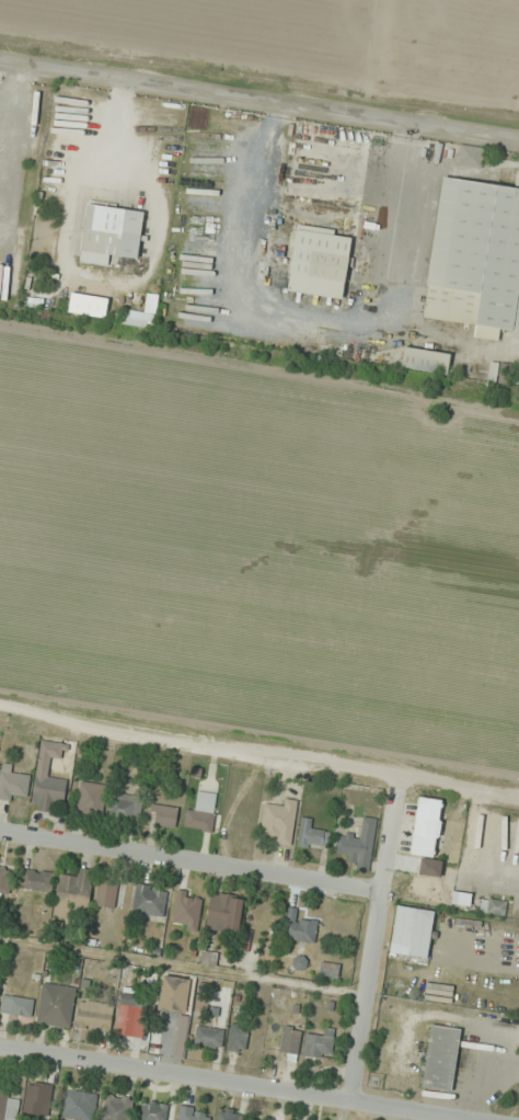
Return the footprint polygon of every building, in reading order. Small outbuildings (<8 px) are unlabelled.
[(475,323),(473,337),(497,340),(499,329),(518,332),(518,172),(517,172),(515,186),(442,177),(424,317),(475,323)] [(80,262),(108,265),(109,255),(138,258),(144,210),(87,204),(80,262)] [(343,299),(351,234),(296,226),(288,291),(343,299)] [(154,331),(156,315),(123,310),(120,326),(154,331)] [(450,353),(404,347),(401,369),(447,375),(450,353)] [(67,780),(47,777),(50,758),(60,759),(62,744),(40,741),(31,801),(63,806),(67,780)] [(0,772),(0,800),(26,800),(26,772),(0,772)] [(103,813),(105,785),(79,782),(76,810),(103,813)] [(142,797),(113,792),(109,816),(138,820),(142,797)] [(186,809),(184,828),(212,832),(217,794),(198,792),(196,810),(186,809)] [(435,857),(442,801),(417,798),(409,854),(435,857)] [(260,831),(271,833),(269,844),(292,846),(296,804),(264,800),(260,831)] [(178,808),(152,804),(149,824),(175,828),(178,808)] [(377,819),(363,817),(360,836),(337,833),(335,851),(354,853),(352,870),(370,872),(377,819)] [(324,827),(298,827),(298,849),(324,849),(324,827)] [(10,893),(11,866),(0,866),(0,893),(10,893)] [(59,875),(54,916),(66,917),(67,907),(88,910),(94,871),(76,868),(75,878),(59,875)] [(19,889),(50,891),(52,872),(20,869),(19,889)] [(95,906),(114,909),(117,882),(98,879),(95,906)] [(163,917),(167,888),(135,884),(132,913),(163,917)] [(201,893),(176,891),(173,927),(198,929),(201,893)] [(244,897),(210,892),(205,930),(239,934),(244,897)] [(504,918),(507,902),(482,897),(479,912),(504,918)] [(428,959),(434,910),(396,905),(389,954),(428,959)] [(315,943),(317,922),(296,920),(297,909),(286,908),(283,940),(315,943)] [(241,934),(241,950),(249,950),(249,934),(241,934)] [(215,965),(216,953),(200,950),(198,963),(215,965)] [(292,970),(307,970),(307,956),(292,956),(292,970)] [(339,977),(339,963),(320,962),(319,976),(339,977)] [(185,1013),(190,979),(163,975),(158,1009),(185,1013)] [(70,1028),(77,987),(42,982),(36,1023),(70,1028)] [(116,1035),(143,1037),(147,995),(120,993),(116,1035)] [(7,1013),(31,1017),(34,999),(9,996),(7,1013)] [(113,1003),(78,1000),(76,1027),(110,1030),(113,1003)] [(226,1050),(245,1053),(249,1024),(230,1021),(226,1050)] [(422,1088),(452,1091),(460,1028),(430,1024),(422,1088)] [(221,1049),(224,1029),(196,1026),(194,1046),(221,1049)] [(280,1052),(298,1054),(301,1027),(283,1026),(280,1052)] [(333,1030),(323,1030),(323,1035),(304,1035),(304,1057),(332,1058),(333,1030)] [(23,1113),(49,1116),(52,1084),(27,1081),(23,1113)] [(86,1119),(94,1119),(95,1092),(65,1090),(63,1119),(86,1119)] [(17,1093),(0,1093),(0,1119),(17,1119),(17,1093)] [(104,1094),(101,1119),(128,1119),(130,1098),(104,1094)] [(167,1104),(141,1101),(138,1119),(165,1119),(167,1104)] [(208,1119),(191,1116),(192,1108),(180,1106),(178,1119),(208,1119)] [(219,1111),(217,1119),(244,1119),(245,1116),(219,1111)]
